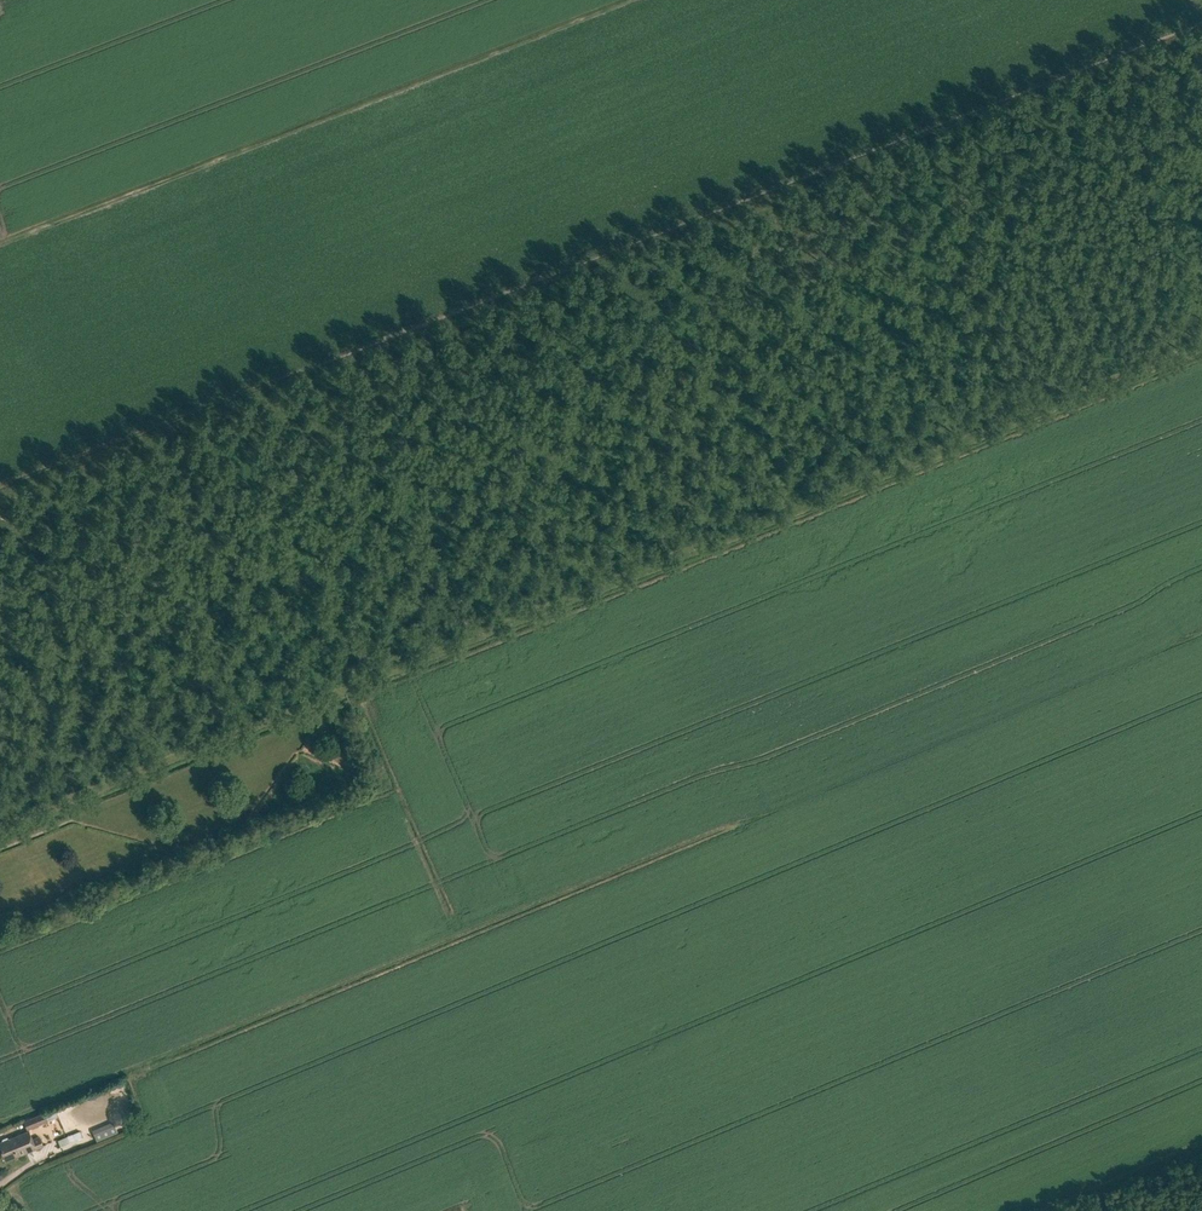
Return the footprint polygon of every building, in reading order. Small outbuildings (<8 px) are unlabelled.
[(43,1113),(22,1121),(25,1129),(46,1120),(43,1113)] [(115,1124),(94,1133),(98,1142),(119,1133),(115,1124)] [(0,1145),(6,1159),(16,1155),(17,1157),(43,1146),(39,1137),(33,1140),(29,1131),(29,1132),(10,1139),(10,1141),(0,1145)] [(86,1144),(81,1132),(58,1142),(63,1154),(86,1144)]
